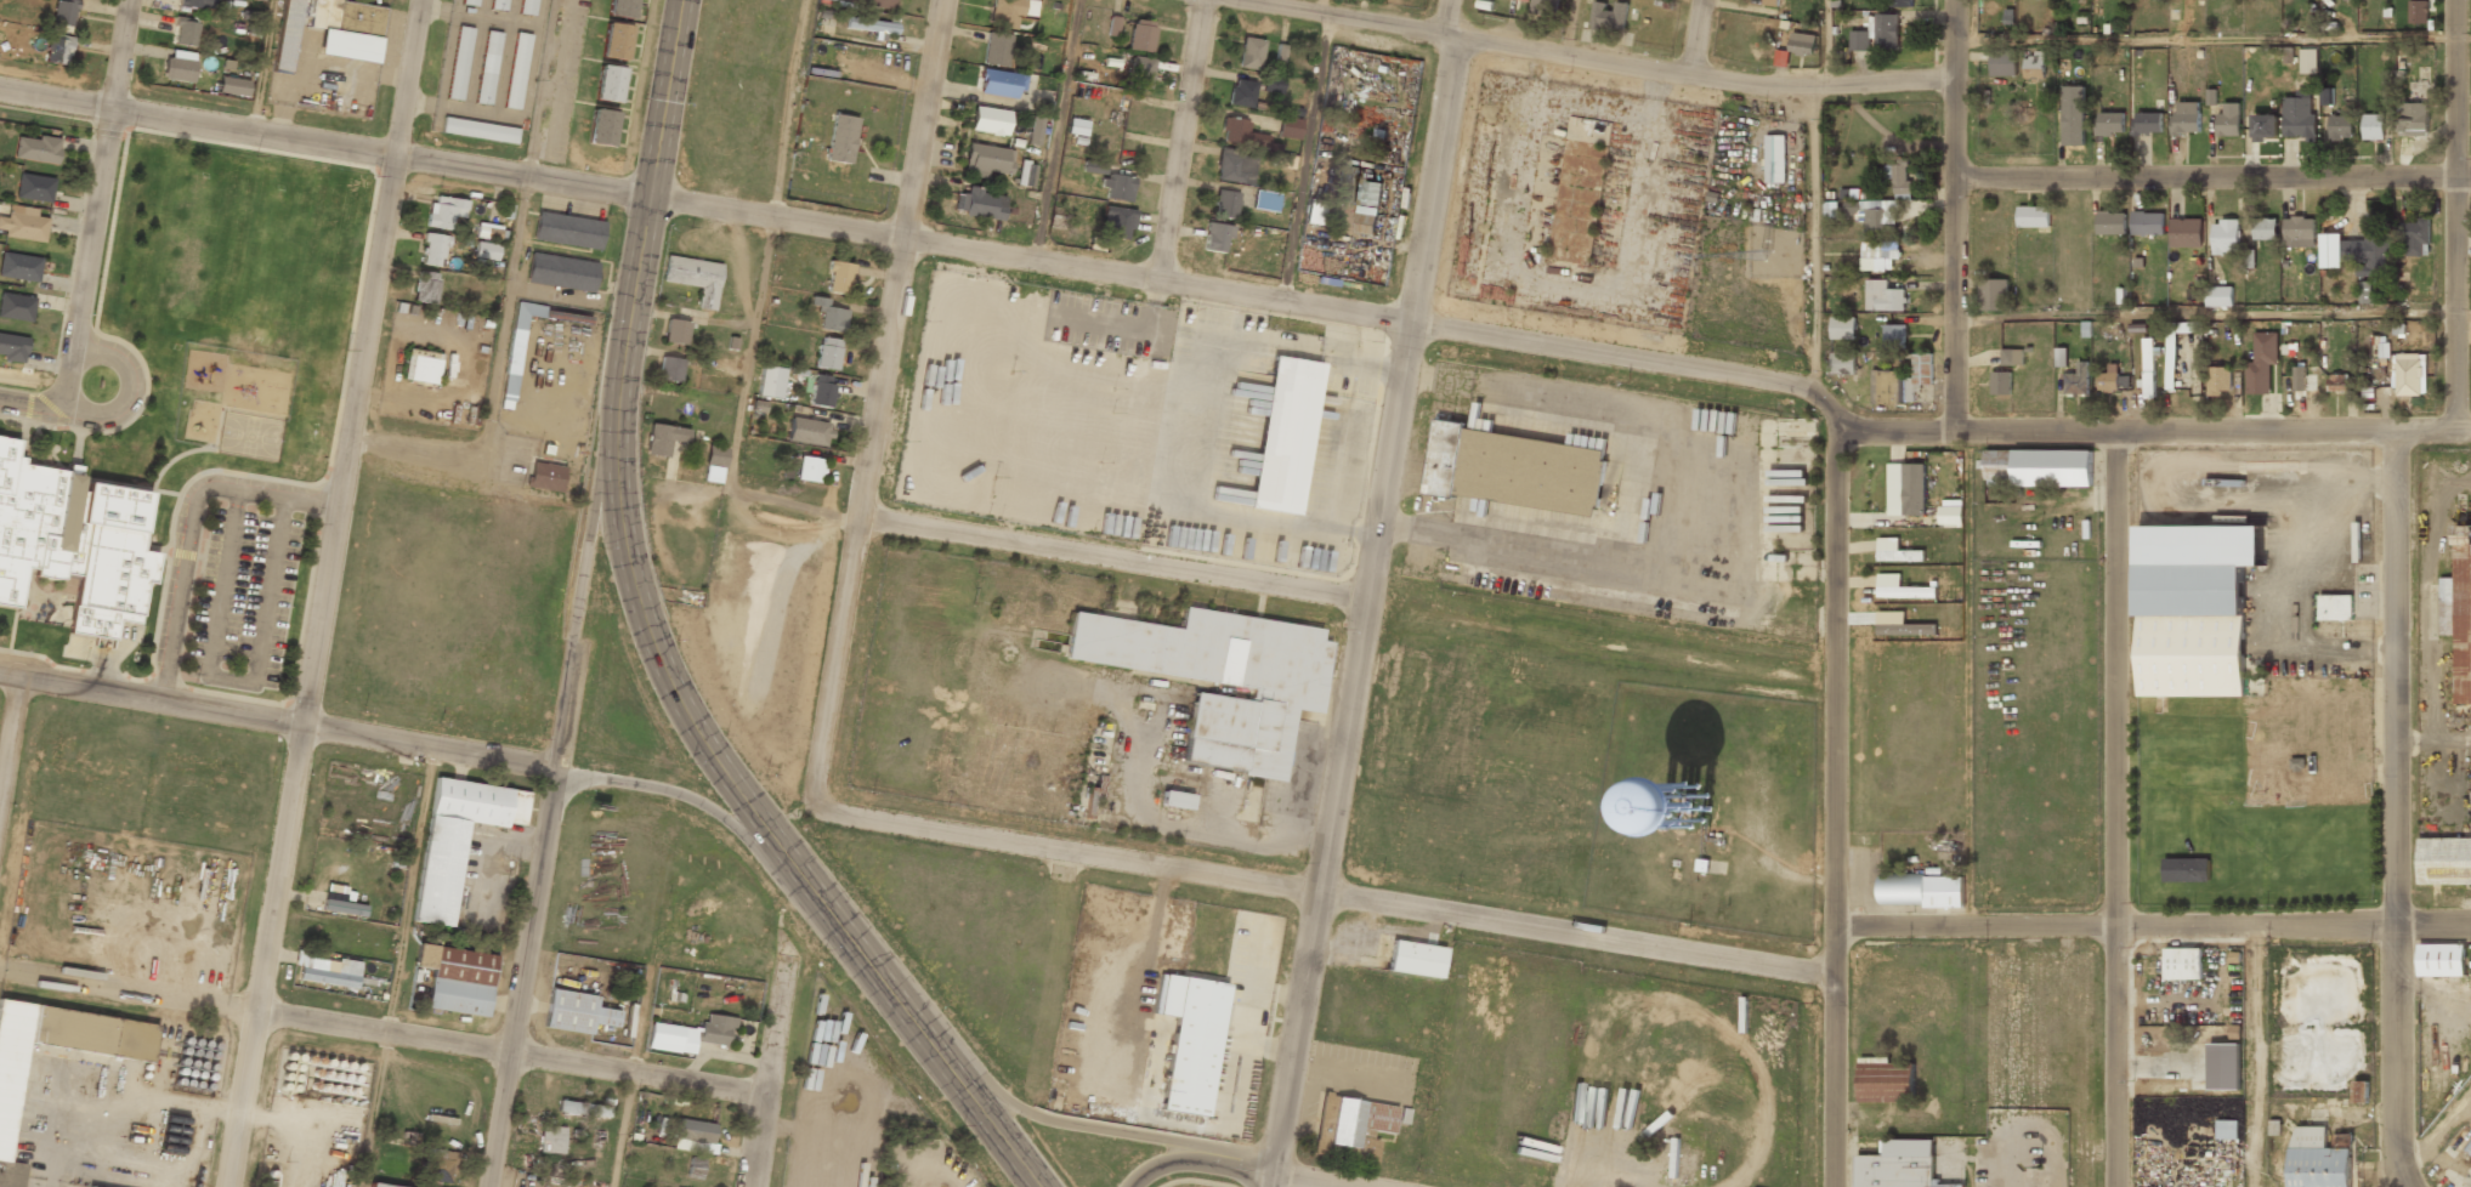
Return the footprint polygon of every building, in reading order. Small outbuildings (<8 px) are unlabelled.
[(75,0),(55,0),(52,24),(74,27),(77,0),(75,0)] [(213,0),(178,0),(178,5),(212,9),(213,0)] [(289,74),(299,0),(282,0),(272,72),(289,74)] [(333,0),(310,0),(306,27),(322,30),(317,56),(376,66),(385,8),(333,0)] [(506,11),(508,0),(492,0),(491,8),(506,11)] [(534,16),(536,0),(520,0),(518,13),(534,16)] [(633,0),(608,0),(606,17),(631,19),(633,0)] [(1020,11),(1036,14),(1038,0),(992,0),(988,24),(1017,28),(1020,11)] [(1556,16),(1558,0),(1533,0),(1532,14),(1556,16)] [(2428,23),(2428,0),(2414,0),(2409,0),(2409,23),(2428,23)] [(1615,2),(1615,5),(1593,4),(1592,27),(1626,29),(1628,2),(1615,2)] [(1850,50),(1872,50),(1872,48),(1898,49),(1899,15),(1870,14),(1869,31),(1850,30),(1850,50)] [(845,27),(896,34),(898,22),(847,15),(845,27)] [(199,19),(178,16),(174,43),(194,47),(199,19)] [(1105,34),(1115,36),(1119,18),(1110,16),(1105,34)] [(1151,53),(1155,22),(1132,19),(1128,49),(1151,53)] [(628,27),(603,24),(600,59),(624,62),(628,27)] [(447,100),(461,101),(472,28),(457,25),(447,100)] [(491,106),(500,33),(484,30),(476,103),(491,106)] [(1006,67),(1011,35),(987,32),(982,63),(1006,67)] [(1789,53),(1814,55),(1816,34),(1791,32),(1789,53)] [(504,108),(518,110),(529,34),(514,33),(504,108)] [(68,65),(72,37),(49,34),(45,62),(68,65)] [(1264,41),(1242,37),(1237,66),(1258,70),(1264,41)] [(1282,63),(1285,45),(1276,44),(1274,63),(1282,63)] [(193,81),(195,52),(167,50),(165,79),(193,81)] [(1775,65),(1788,67),(1790,51),(1776,50),(1775,65)] [(2016,76),(2016,50),(1990,50),(1990,76),(2016,76)] [(2044,51),(2035,51),(2035,57),(2024,57),(2025,78),(2045,78),(2044,51)] [(1150,90),(1153,58),(1129,56),(1127,88),(1150,90)] [(622,69),(597,66),(591,100),(617,104),(622,69)] [(1025,76),(982,68),(978,92),(1014,99),(1016,90),(1022,92),(1025,76)] [(1261,91),(1280,94),(1283,77),(1264,74),(1261,91)] [(218,93),(248,96),(249,79),(219,77),(218,93)] [(1255,82),(1233,78),(1228,104),(1251,108),(1255,82)] [(2283,137),(2316,138),(2316,113),(2311,113),(2311,97),(2283,97),(2283,137)] [(2200,102),(2178,102),(2178,115),(2171,115),(2171,133),(2200,133),(2200,102)] [(2217,135),(2241,134),(2240,102),(2224,103),(2224,113),(2217,113),(2217,135)] [(2399,135),(2427,136),(2428,103),(2401,102),(2399,135)] [(1009,110),(973,107),(971,131),(1007,135),(1009,110)] [(608,148),(616,114),(591,109),(584,143),(608,148)] [(2124,134),(2124,112),(2096,112),(2096,134),(2124,134)] [(2163,132),(2162,112),(2134,112),(2134,133),(2163,132)] [(2362,139),(2383,140),(2384,114),(2363,113),(2362,139)] [(2253,141),(2264,141),(2264,137),(2278,137),(2278,114),(2253,115),(2253,141)] [(856,119),(832,115),(826,163),(850,166),(856,119)] [(2353,139),(2353,115),(2330,115),(2330,138),(2353,139)] [(1039,145),(1042,117),(1030,116),(1028,144),(1039,145)] [(1220,140),(1266,148),(1268,136),(1247,132),(1249,121),(1224,116),(1220,140)] [(1298,140),(1302,120),(1280,116),(1276,137),(1298,140)] [(515,144),(517,129),(442,118),(440,135),(515,144)] [(1085,136),(1087,120),(1068,119),(1067,134),(1085,136)] [(57,164),(60,138),(37,135),(36,139),(16,136),(13,158),(57,164)] [(1784,183),(1785,135),(1766,135),(1765,182),(1784,183)] [(964,176),(986,178),(987,172),(1010,174),(1013,149),(967,144),(964,176)] [(1214,179),(1250,185),(1255,155),(1219,149),(1214,179)] [(1274,167),(1292,168),(1293,156),(1274,154),(1274,167)] [(1105,163),(1082,161),(1081,172),(1104,174),(1105,163)] [(1035,163),(1019,162),(1017,185),(1033,187),(1035,163)] [(54,177),(18,173),(16,199),(51,202),(54,177)] [(1101,199),(1130,202),(1133,178),(1103,175),(1101,199)] [(1382,182),(1362,180),(1360,204),(1380,206),(1382,182)] [(1005,197),(979,193),(980,188),(967,186),(965,195),(955,193),(952,213),(1001,220),(1005,197)] [(1237,193),(1215,189),(1213,204),(1215,204),(1213,215),(1234,218),(1236,204),(1237,205),(1239,200),(1236,199),(1237,193)] [(1253,189),(1251,208),(1275,211),(1279,193),(1253,189)] [(427,226),(450,230),(452,216),(465,218),(468,200),(432,195),(427,226)] [(1305,223),(1322,225),(1325,201),(1309,199),(1305,223)] [(9,205),(7,217),(0,216),(0,230),(4,230),(3,236),(44,243),(48,218),(36,216),(37,209),(9,205)] [(1374,235),(1379,208),(1358,205),(1354,232),(1374,235)] [(1099,237),(1130,240),(1133,209),(1102,206),(1099,237)] [(2050,206),(2018,206),(2018,227),(2049,228),(2050,206)] [(599,251),(603,222),(537,211),(532,239),(599,251)] [(2097,234),(2126,235),(2126,212),(2097,211),(2097,234)] [(2164,234),(2164,212),(2131,212),(2132,235),(2164,234)] [(2293,239),(2315,239),(2316,218),(2284,217),(2284,246),(2293,246),(2293,239)] [(2419,222),(2398,222),(2398,240),(2406,240),(2407,256),(2430,255),(2429,217),(2419,217),(2419,222)] [(2201,247),(2202,219),(2170,218),(2170,247),(2201,247)] [(2277,218),(2254,218),(2253,239),(2276,240),(2277,218)] [(2212,221),(2212,253),(2240,253),(2239,220),(2212,221)] [(1206,221),(1201,249),(1222,252),(1224,237),(1229,238),(1231,225),(1206,221)] [(477,237),(500,239),(501,225),(477,224),(477,237)] [(447,236),(426,233),(422,265),(444,267),(447,236)] [(2388,276),(2387,233),(2365,233),(2365,239),(2341,240),(2341,233),(2320,233),(2321,268),(2342,268),(2341,261),(2356,261),(2356,276),(2388,276)] [(499,246),(476,241),(473,256),(496,261),(499,246)] [(1861,270),(1892,271),(1893,258),(1900,259),(1900,250),(1882,250),(1882,243),(1862,242),(1861,270)] [(41,256),(0,253),(0,256),(0,277),(39,280),(41,256)] [(593,293),(596,263),(529,254),(525,283),(593,293)] [(714,312),(720,265),(664,257),(661,283),(698,289),(696,309),(714,312)] [(847,294),(852,264),(831,260),(825,290),(847,294)] [(413,301),(435,304),(440,274),(418,270),(413,301)] [(2008,310),(2008,278),(1978,279),(1979,310),(2008,310)] [(1867,310),(1905,310),(1905,289),(1888,289),(1888,279),(1867,279),(1867,310)] [(2372,304),(2373,281),(2360,281),(2359,304),(2372,304)] [(2207,307),(2233,306),(2232,286),(2206,287),(2207,307)] [(31,322),(35,298),(0,292),(0,293),(0,317),(31,322)] [(828,299),(810,297),(809,308),(821,310),(818,329),(843,332),(846,310),(827,307),(828,299)] [(500,407),(511,409),(526,316),(543,318),(544,307),(515,303),(500,407)] [(1855,317),(1831,317),(1831,339),(1855,339),(1855,317)] [(686,344),(689,321),(666,319),(664,342),(686,344)] [(2166,321),(2164,389),(2175,389),(2176,333),(2202,333),(2202,322),(2166,321)] [(1883,349),(1905,349),(1905,325),(1883,325),(1883,349)] [(2278,332),(2253,332),(2254,361),(2246,362),(2246,394),(2270,393),(2270,364),(2278,364),(2278,332)] [(3,355),(2,360),(24,363),(28,338),(0,333),(0,354),(3,355)] [(816,368),(838,370),(841,339),(819,337),(816,368)] [(2141,338),(2143,387),(2144,387),(2144,398),(2155,398),(2153,338),(2141,338)] [(2056,366),(2067,366),(2066,348),(2056,349),(2056,366)] [(2001,365),(2023,364),(2023,349),(2001,349),(2001,365)] [(404,381),(438,384),(441,353),(407,350),(404,381)] [(1831,352),(1831,374),(1855,374),(1855,352),(1831,352)] [(1933,384),(1932,353),(1913,353),(1914,384),(1933,384)] [(2395,395),(2421,395),(2422,378),(2426,378),(2426,354),(2395,354),(2395,395)] [(1271,356),(1247,506),(1297,515),(1321,363),(1271,356)] [(683,359),(660,357),(658,380),(680,382),(683,359)] [(2088,395),(2089,361),(2077,361),(2077,373),(2065,373),(2064,394),(2088,395)] [(2098,372),(2099,391),(2118,391),(2118,363),(2108,364),(2108,372),(2098,372)] [(780,398),(783,368),(760,366),(757,396),(780,398)] [(2208,396),(2221,396),(2221,390),(2231,390),(2231,367),(2208,366),(2208,396)] [(2306,390),(2305,366),(2294,366),(2294,390),(2306,390)] [(1900,377),(1900,369),(1871,370),(1872,403),(1914,402),(1913,377),(1900,377)] [(2011,372),(1991,371),(1991,394),(2011,394),(2011,372)] [(810,405),(830,407),(833,376),(813,374),(810,405)] [(2349,374),(2329,374),(2329,391),(2349,391),(2349,374)] [(787,441),(827,446),(830,422),(790,418),(787,441)] [(1467,428),(1605,450),(1604,460),(1606,461),(1599,507),(1597,506),(1594,516),(1456,494),(1455,498),(1428,494),(1440,419),(1468,424),(1467,428)] [(671,441),(686,443),(688,429),(650,423),(645,454),(668,458),(671,441)] [(19,609),(24,575),(75,583),(67,635),(113,642),(117,621),(137,625),(143,583),(151,584),(155,553),(141,552),(149,494),(79,483),(80,475),(15,465),(18,441),(0,438),(0,606),(19,609)] [(727,448),(709,445),(703,480),(721,483),(727,448)] [(1985,451),(1985,487),(2092,487),(2092,451),(1985,451)] [(824,460),(800,455),(796,478),(819,483),(824,460)] [(1925,515),(1925,463),(1889,463),(1889,515),(1925,515)] [(563,468),(532,464),(527,487),(559,494),(563,468)] [(1963,500),(1941,500),(1940,527),(1963,527),(1963,500)] [(2455,526),(2455,578),(2439,578),(2439,636),(2454,636),(2454,704),(2470,704),(2470,526),(2455,526)] [(1878,561),(1925,561),(1924,550),(1899,550),(1899,537),(1878,538),(1878,561)] [(2137,695),(2243,697),(2243,566),(2138,566),(2137,695)] [(1901,573),(1878,573),(1878,597),(1936,598),(1936,587),(1901,586),(1901,573)] [(2353,595),(2319,595),(2319,620),(2353,620),(2353,595)] [(1184,761),(1241,771),(1241,776),(1282,782),(1293,710),(1320,714),(1332,642),(1321,640),(1322,629),(1181,606),(1178,629),(1072,612),(1064,659),(1251,688),(1248,700),(1192,692),(1185,738),(1188,738),(1184,761)] [(410,922),(449,928),(466,822),(523,831),(529,794),(433,779),(410,922)] [(1661,780),(1661,832),(1712,831),(1712,780),(1661,780)] [(1074,815),(1094,817),(1097,787),(1077,786),(1074,815)] [(1189,811),(1192,795),(1162,790),(1159,806),(1189,811)] [(2418,840),(2418,885),(2470,885),(2470,839),(2418,840)] [(2209,858),(2164,858),(2164,881),(2209,881),(2209,858)] [(1880,907),(1963,908),(1963,876),(1880,875),(1880,907)] [(364,919),(365,907),(323,899),(322,911),(364,919)] [(1440,981),(1444,949),(1390,942),(1387,973),(1440,981)] [(495,956),(418,945),(414,969),(429,970),(423,1010),(486,1018),(495,956)] [(2416,978),(2465,978),(2465,945),(2416,945),(2416,978)] [(2164,979),(2202,979),(2202,948),(2164,948),(2164,979)] [(323,962),(296,958),(293,979),(355,992),(357,978),(321,972),(323,962)] [(1160,1112),(1208,1119),(1226,986),(1179,978),(1160,1112)] [(595,996),(546,990),(542,1029),(590,1035),(591,1024),(616,1028),(618,1012),(594,1009),(595,996)] [(27,1045),(152,1067),(159,1028),(0,1001),(0,1186),(19,1186),(23,1165),(6,1163),(27,1045)] [(697,1044),(729,1047),(731,1018),(699,1015),(697,1044)] [(696,1028),(650,1024),(648,1043),(680,1046),(679,1052),(694,1053),(696,1028)] [(1914,1102),(1914,1061),(1859,1061),(1859,1102),(1914,1102)] [(2368,1081),(2353,1082),(2353,1102),(2368,1102),(2368,1081)] [(1322,1095),(1310,1155),(1375,1168),(1381,1136),(1393,1138),(1399,1109),(1322,1095)] [(558,1113),(609,1118),(610,1105),(559,1101),(558,1113)] [(716,1122),(675,1119),(674,1138),(681,1138),(680,1151),(714,1153),(716,1122)] [(2239,1120),(2218,1120),(2217,1139),(2238,1139),(2239,1120)] [(539,1152),(564,1153),(565,1127),(540,1126),(539,1152)] [(2352,1149),(2327,1148),(2328,1127),(2292,1126),(2290,1186),(2351,1186),(2352,1149)] [(2333,1147),(2352,1148),(2353,1134),(2334,1134),(2333,1147)] [(1963,1186),(1934,1186),(1934,1141),(1882,1141),(1882,1157),(1857,1157),(1857,1186),(1963,1186)] [(459,1151),(425,1149),(424,1181),(449,1182),(450,1170),(459,1170),(459,1151)] [(686,1177),(700,1179),(704,1159),(690,1156),(686,1177)]
